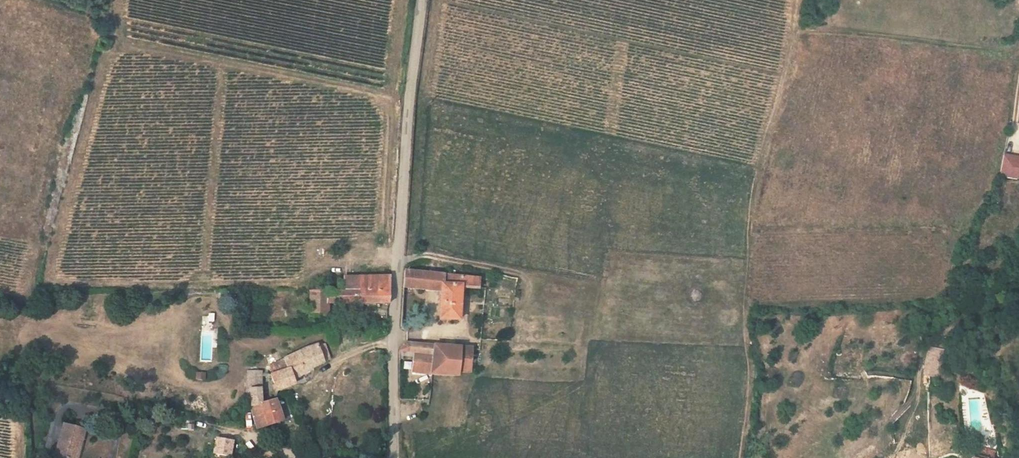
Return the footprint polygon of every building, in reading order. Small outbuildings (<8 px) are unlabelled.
[(1014,168),(1004,167),(1001,183),(1010,185),(1008,191),(1018,193),(1018,189),(1018,175),(1013,173),(1014,168)] [(1010,185),(1001,183),(1000,189),(1008,191),(1010,185)] [(480,300),(481,290),(477,289),(469,288),(409,282),(408,298),(444,301),(442,329),(463,331),(465,299),(480,300)] [(394,289),(348,288),(348,300),(330,299),(318,299),(317,313),(311,313),(311,323),(333,324),(335,311),(362,314),(392,315),(394,289)] [(330,288),(330,299),(348,300),(348,288),(330,288)] [(332,369),(328,355),(327,352),(306,358),(283,368),(287,377),(270,383),(277,401),(296,397),(295,392),(317,380),(316,379),(316,376),(332,372),(332,369)] [(333,354),(328,355),(332,369),(337,367),(333,354)] [(413,386),(434,388),(461,390),(461,384),(474,385),(477,361),(414,355),(406,368),(403,368),(402,374),(414,375),(413,386)] [(932,388),(933,388),(946,389),(947,361),(934,360),(932,388)] [(256,416),(262,414),(262,407),(262,379),(251,378),(248,405),(256,405),(256,416)] [(265,423),(259,426),(263,438),(285,432),(277,410),(262,414),(265,423)] [(256,416),(259,426),(265,423),(262,414),(256,416)] [(60,457),(79,457),(81,452),(85,453),(90,435),(68,429),(60,457)] [(217,457),(233,457),(235,451),(221,447),(217,457)]
